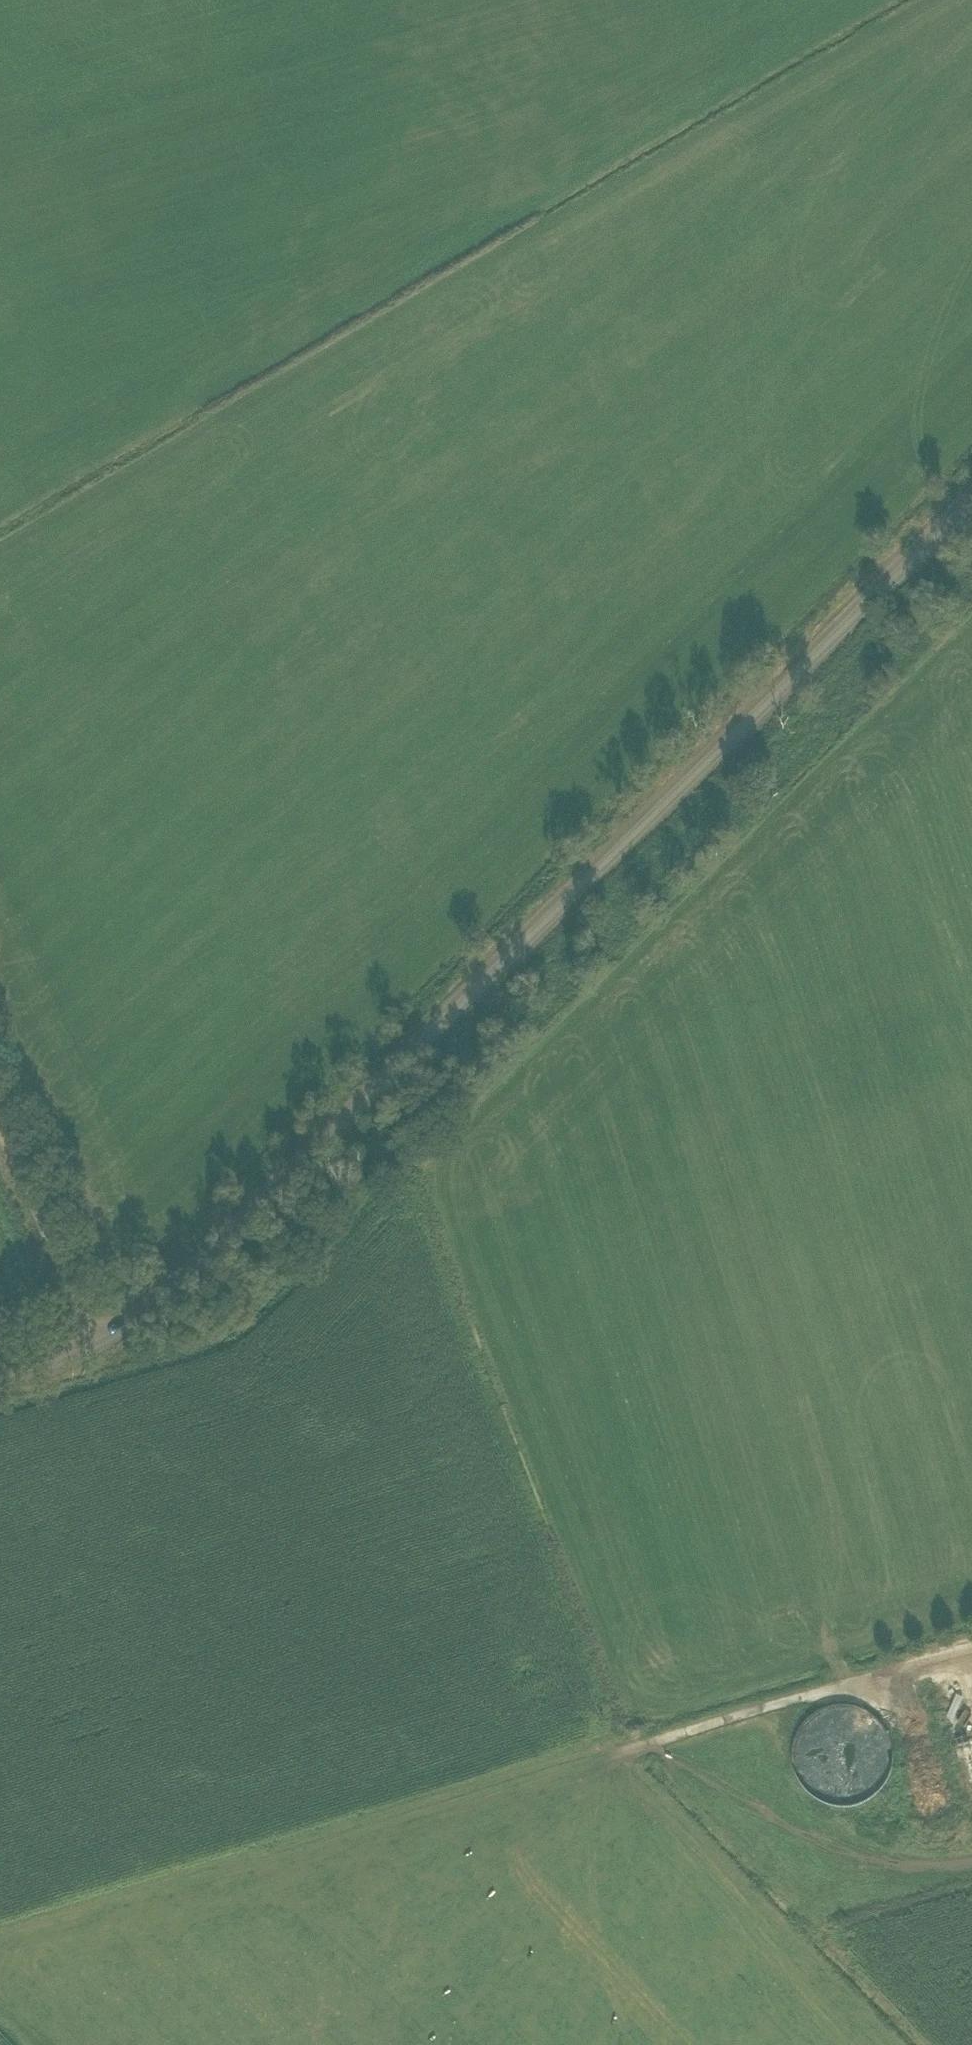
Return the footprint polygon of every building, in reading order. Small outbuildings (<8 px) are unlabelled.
[(792,1751),(792,1755),(792,1759),(792,1763),(793,1767),(794,1771),(795,1775),(797,1778),(799,1782),(801,1785),(803,1789),(806,1792),(809,1794),(812,1797),(815,1799),(816,1799),(819,1801),(823,1803),(827,1805),(830,1806),(834,1807),(838,1807),(842,1807),(847,1807),(851,1807),(854,1806),(858,1805),(862,1803),(866,1802),(869,1800),(873,1798),(876,1795),(879,1792),(882,1789),(884,1786),(886,1783),(888,1779),(890,1776),(891,1772),(892,1768),(893,1764),(894,1760),(894,1759),(894,1755),(893,1751),(893,1747),(892,1743),(891,1739),(889,1736),(888,1732),(886,1729),(883,1725),(881,1722),(878,1719),(875,1717),(871,1714),(870,1713),(866,1711),(863,1709),(859,1708),(855,1707),(851,1706),(847,1706),(843,1705),(839,1706),(835,1706),(831,1707),(827,1708),(823,1709),(820,1711),(816,1713),(813,1715),(810,1718),(807,1720),(804,1723),(803,1725),(800,1728),(798,1732),(796,1735),(795,1739),(794,1743),(793,1747),(792,1751)]
